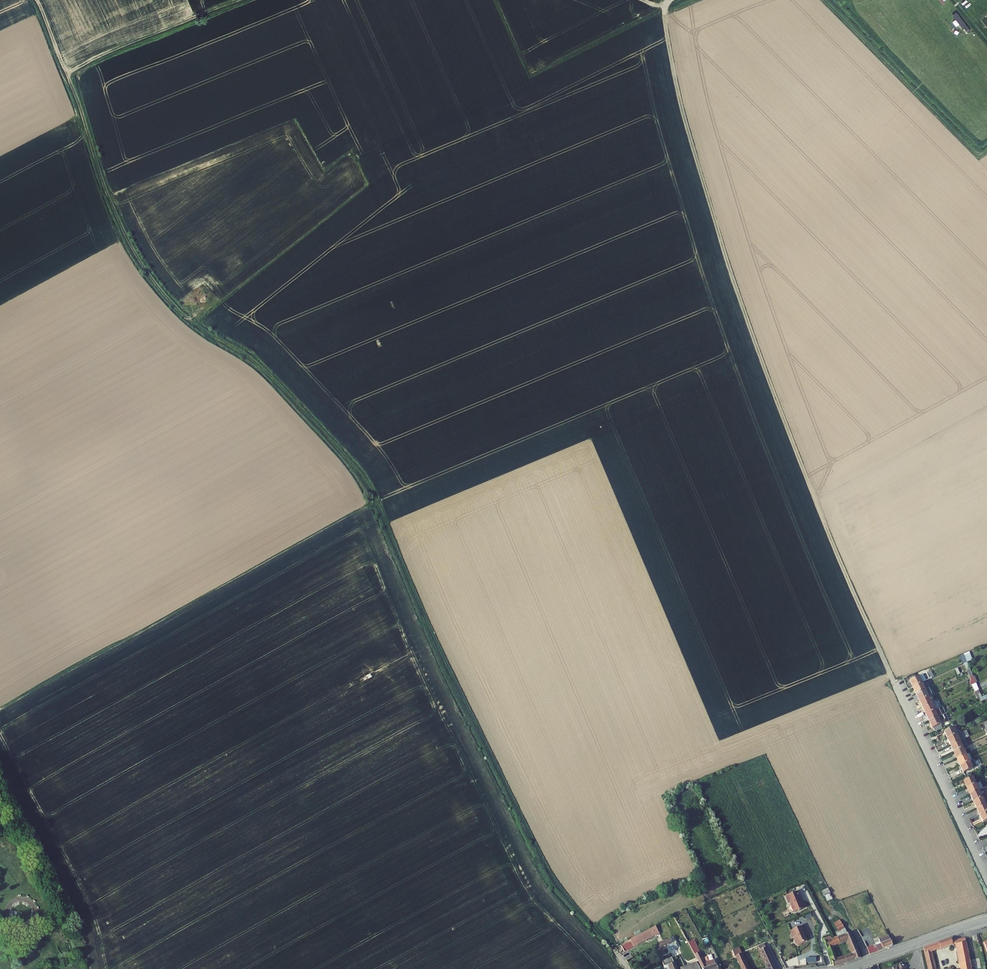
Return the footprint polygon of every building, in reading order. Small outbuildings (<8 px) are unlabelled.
[(966,32),(969,29),(956,11),(952,14),(966,32)] [(918,677),(910,681),(914,688),(922,684),(918,677)] [(914,688),(917,694),(930,688),(926,682),(922,684),(914,688)] [(928,697),(933,695),(930,688),(917,694),(920,701),(928,697)] [(920,701),(923,707),(931,704),(928,697),(920,701)] [(923,707),(927,714),(935,711),(931,704),(923,707)] [(927,714),(930,721),(942,716),(938,709),(935,711),(927,714)] [(942,716),(930,721),(934,728),(936,731),(944,727),(942,724),(945,722),(942,716)] [(945,732),(949,738),(957,734),(954,727),(945,732)] [(952,745),(961,741),(957,734),(949,738),(952,745)] [(952,745),(955,752),(964,747),(961,741),(952,745)] [(964,747),(955,752),(958,758),(967,754),(964,747)] [(967,754),(958,758),(962,765),(970,761),(967,754)] [(970,761),(962,765),(965,772),(974,768),(970,761)] [(973,777),(965,781),(969,788),(977,784),(973,777)] [(972,795),(980,791),(977,784),(969,788),(972,795)] [(972,795),(975,802),(984,798),(980,791),(972,795)] [(975,802),(978,808),(986,804),(984,798),(975,802)] [(986,813),(986,805),(986,804),(978,808),(982,815),(986,813)] [(798,897),(795,891),(783,896),(786,903),(788,902),(792,912),(796,910),(796,911),(798,910),(803,907),(800,901),(799,901),(797,897),(798,897)] [(838,920),(833,923),(836,930),(842,928),(838,920)] [(800,925),(789,930),(792,937),(793,936),(796,944),(806,940),(802,932),(803,931),(800,925)] [(614,951),(615,952),(617,951),(619,954),(651,936),(652,937),(657,934),(653,927),(626,942),(627,943),(614,951)] [(823,941),(826,947),(831,960),(833,965),(833,967),(860,957),(849,932),(823,941)] [(878,951),(893,945),(888,936),(880,939),(881,943),(875,945),(878,951)] [(661,941),(654,944),(657,949),(671,943),(668,938),(661,941)] [(932,953),(952,946),(955,946),(960,965),(970,962),(968,952),(966,946),(965,942),(952,940),(951,939),(924,948),(928,968),(935,968),(932,953)] [(764,944),(758,947),(768,968),(767,968),(775,968),(764,944)] [(735,957),(741,954),(742,954),(739,947),(731,951),(734,957),(735,957)] [(695,950),(691,951),(694,956),(695,956),(697,961),(698,963),(701,968),(706,968),(695,950)] [(735,957),(741,968),(748,968),(741,954),(735,957)] [(663,960),(661,955),(658,957),(661,967),(672,963),(670,957),(663,960)]
